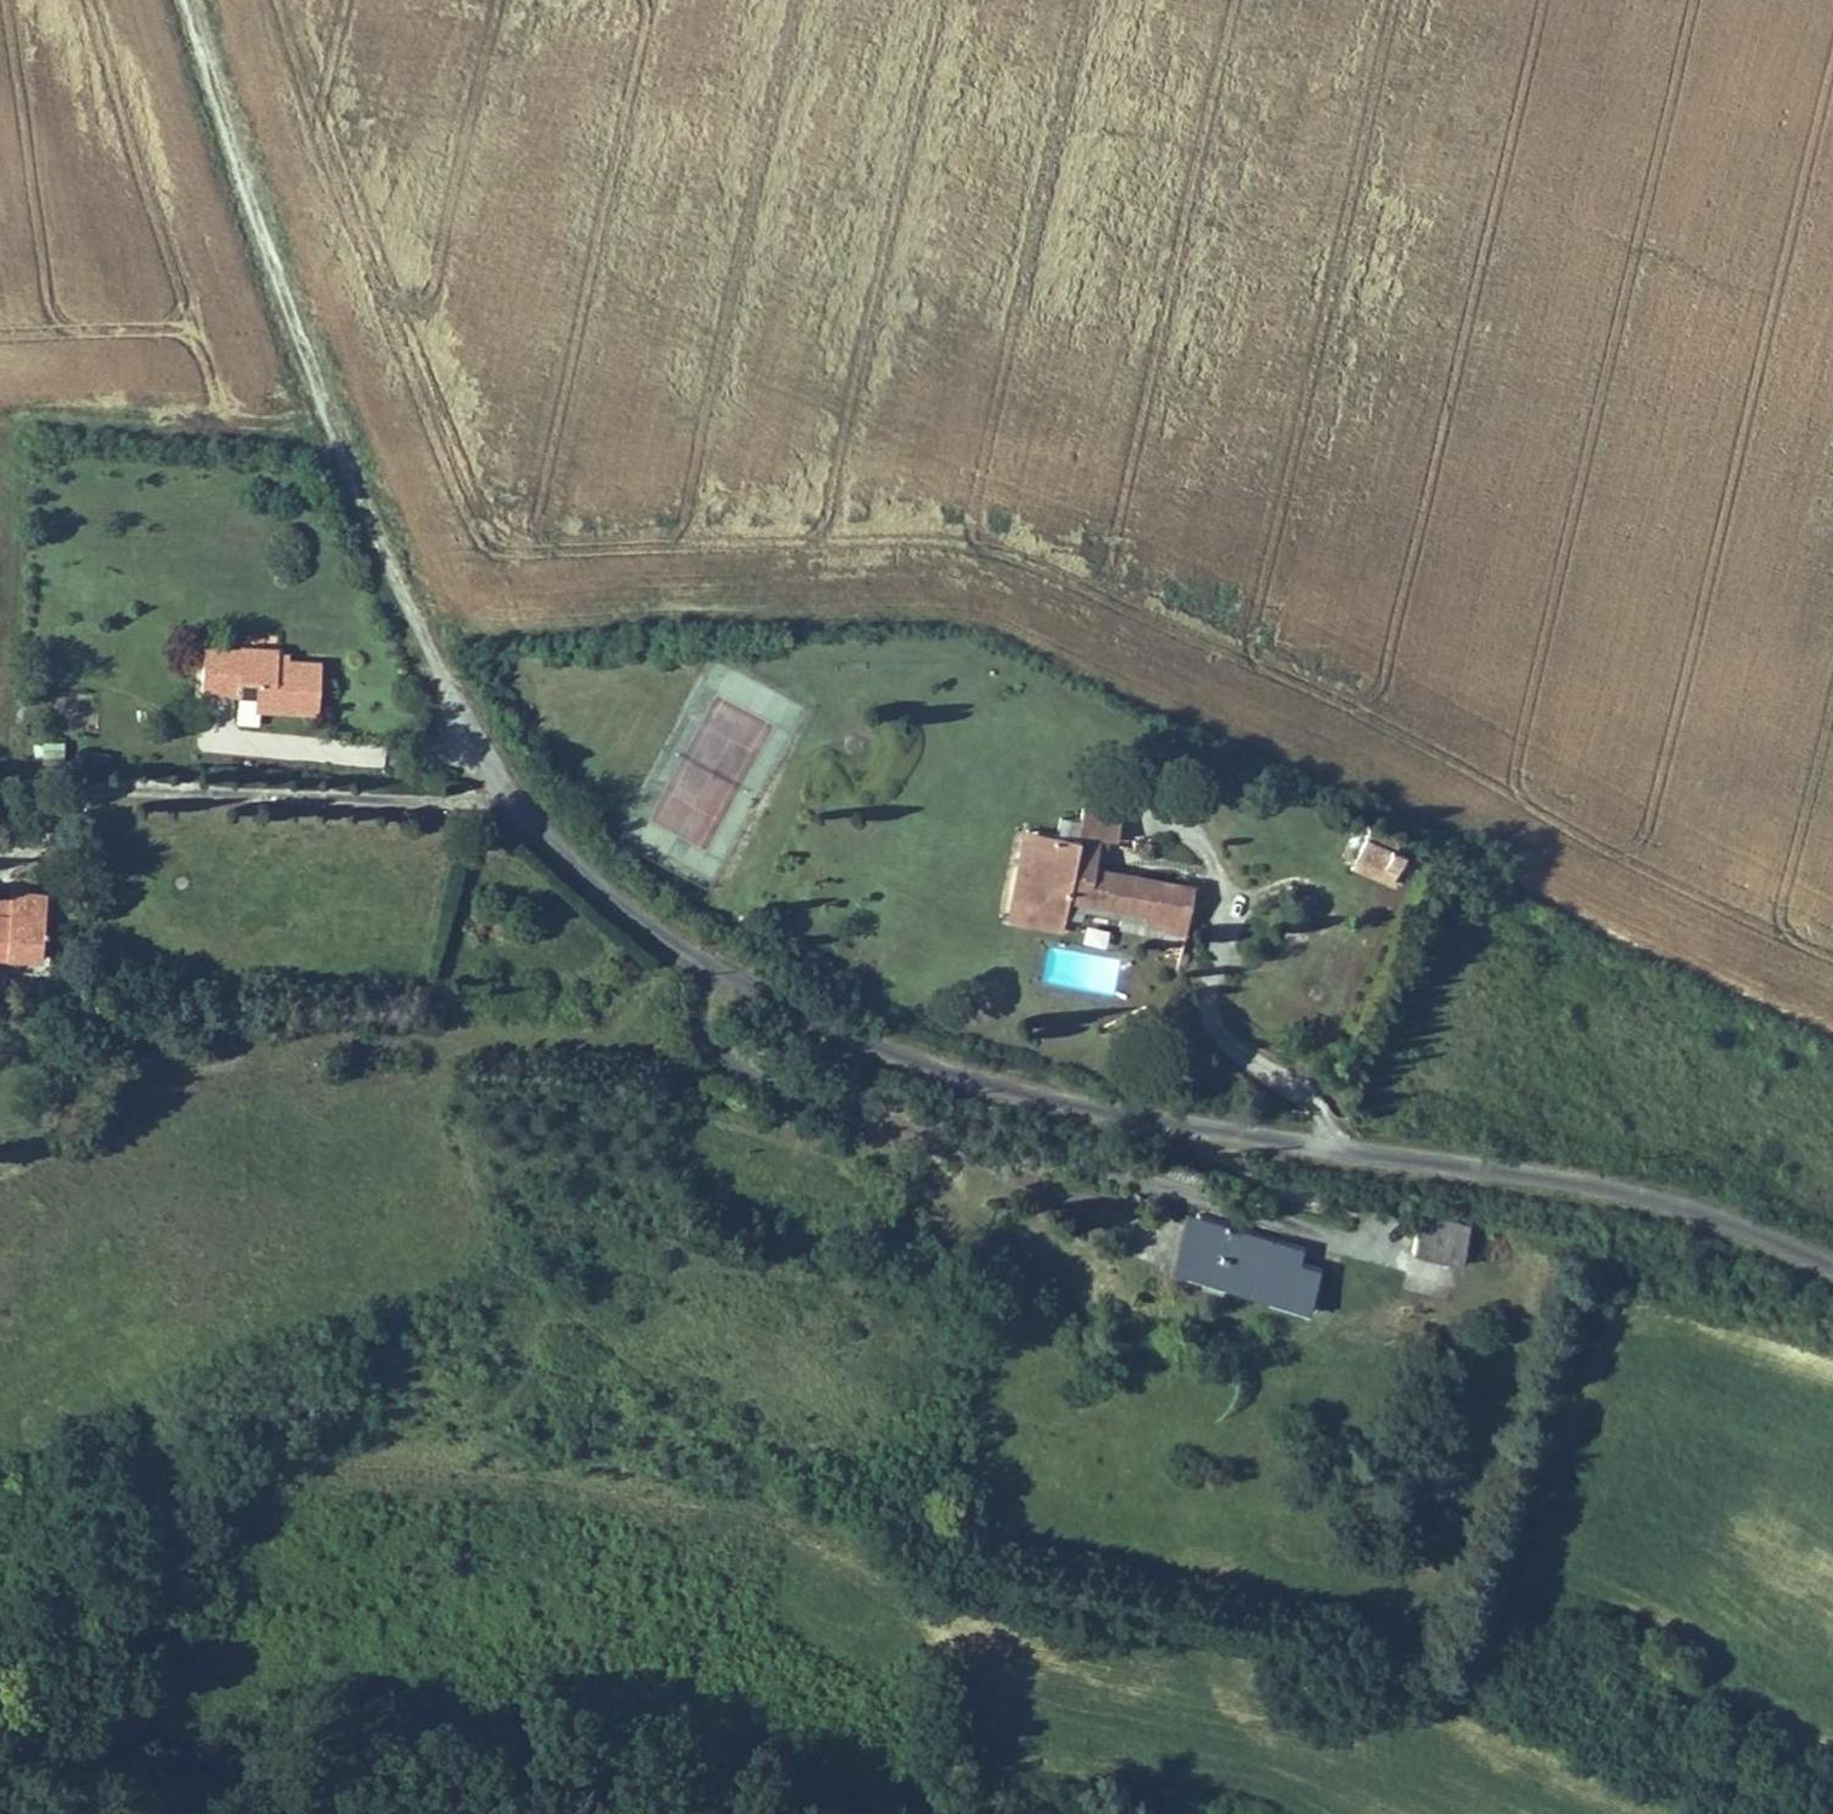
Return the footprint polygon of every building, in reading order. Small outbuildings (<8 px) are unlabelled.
[(242,664),(242,678),(283,679),(284,666),(242,664)] [(358,725),(360,683),(333,682),(320,681),(320,669),(321,667),(284,666),(283,679),(242,678),(241,715),(296,717),(296,723),(358,725)] [(333,669),(320,669),(320,681),(333,682),(333,669)] [(1187,879),(1086,862),(1091,833),(1106,835),(1113,799),(1074,789),(1067,833),(1051,830),(1049,844),(1023,839),(1021,855),(1012,853),(1007,886),(1036,915),(1056,919),(1060,892),(1062,881),(1083,884),(1081,895),(1139,905),(1137,915),(1158,918),(1157,925),(1179,929),(1187,879)] [(1049,844),(1051,830),(1017,824),(1012,853),(1021,855),(1023,839),(1049,844)] [(1370,863),(1395,876),(1388,889),(1402,897),(1419,864),(1410,859),(1415,849),(1385,834),(1370,863)] [(1395,876),(1370,863),(1363,877),(1388,889),(1395,876)] [(1060,892),(1081,895),(1083,884),(1062,881),(1060,892)] [(1036,915),(1007,886),(1000,925),(1053,934),(1056,919),(1036,915)] [(71,900),(37,899),(36,915),(15,915),(15,900),(0,900),(0,960),(71,962),(71,900)] [(1313,1270),(1317,1258),(1221,1225),(1200,1286),(1237,1298),(1242,1286),(1321,1313),(1334,1277),(1313,1270)] [(1487,1247),(1436,1233),(1427,1265),(1478,1279),(1487,1247)]
